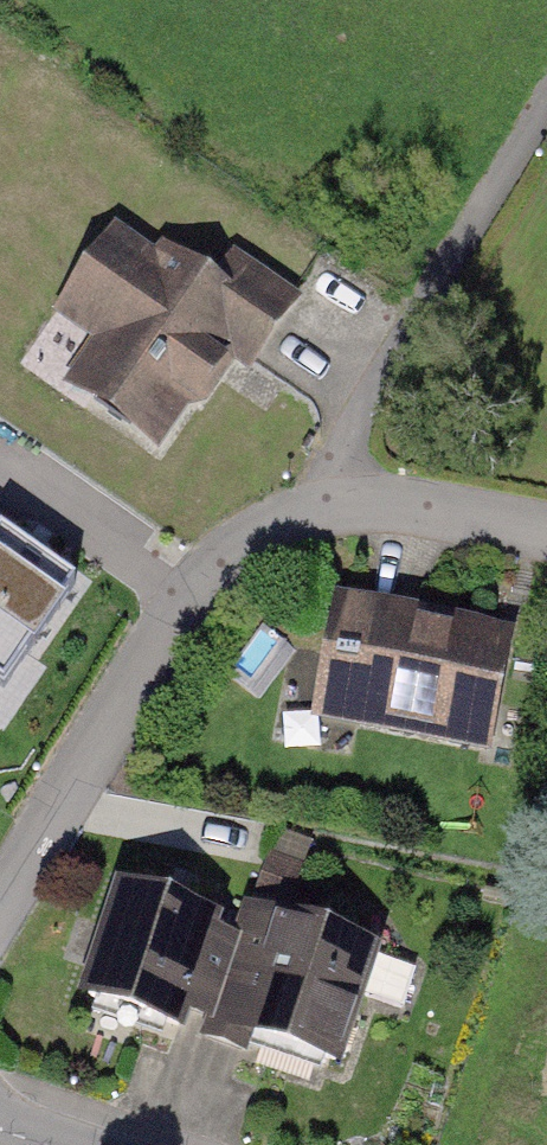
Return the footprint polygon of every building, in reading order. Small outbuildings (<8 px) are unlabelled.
[(173,281),(128,244),(77,304),(117,336),(79,383),(151,435),(271,294),(207,242),(173,281)] [(76,579),(0,530),(0,697),(76,579)] [(518,627),(333,586),(305,711),(491,751),(518,627)] [(173,1029),(214,906),(112,872),(71,995),(173,1029)] [(327,1069),(376,939),(274,901),(225,1031),(327,1069)]
